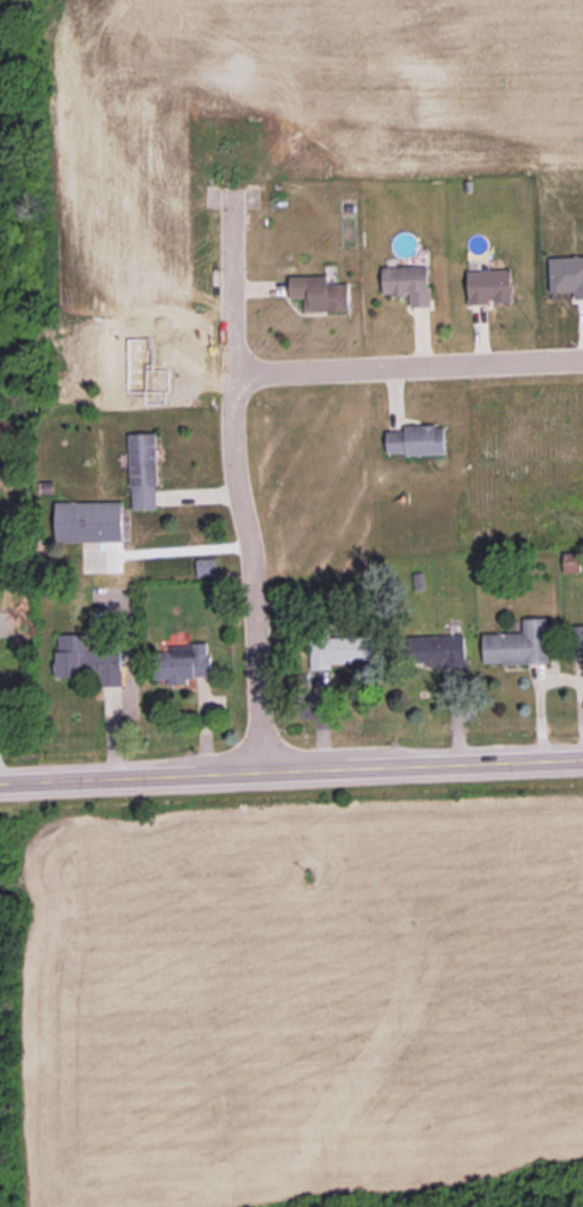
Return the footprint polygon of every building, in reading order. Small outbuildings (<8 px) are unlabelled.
[(582,299),(582,256),(550,258),(551,291),(575,291),(575,299),(582,299)] [(429,265),(382,266),(383,295),(410,294),(410,306),(430,306),(429,265)] [(467,270),(468,303),(512,301),(511,268),(467,270)] [(349,310),(348,283),(327,284),(327,275),(290,276),(291,297),(304,296),(305,311),(349,310)] [(386,431),(387,454),(445,452),(444,424),(404,425),(404,430),(386,431)] [(156,432),(129,433),(131,509),(158,509),(156,432)] [(123,502),(56,501),(56,541),(81,542),(81,547),(123,547),(123,502)] [(562,552),(563,572),(581,571),(581,551),(562,552)] [(197,576),(218,575),(217,558),(196,559),(197,576)] [(483,633),(484,664),(548,662),(547,617),(523,618),(523,632),(483,633)] [(582,660),(582,625),(574,625),(575,660),(582,660)] [(122,685),(121,647),(88,649),(88,633),(56,634),(57,675),(98,673),(98,686),(122,685)] [(466,666),(465,634),(417,635),(417,667),(466,666)] [(373,660),(372,635),(310,637),(311,669),(332,669),(331,661),(373,660)] [(157,678),(169,678),(170,684),(188,684),(188,676),(211,675),(209,645),(155,646),(157,678)]
